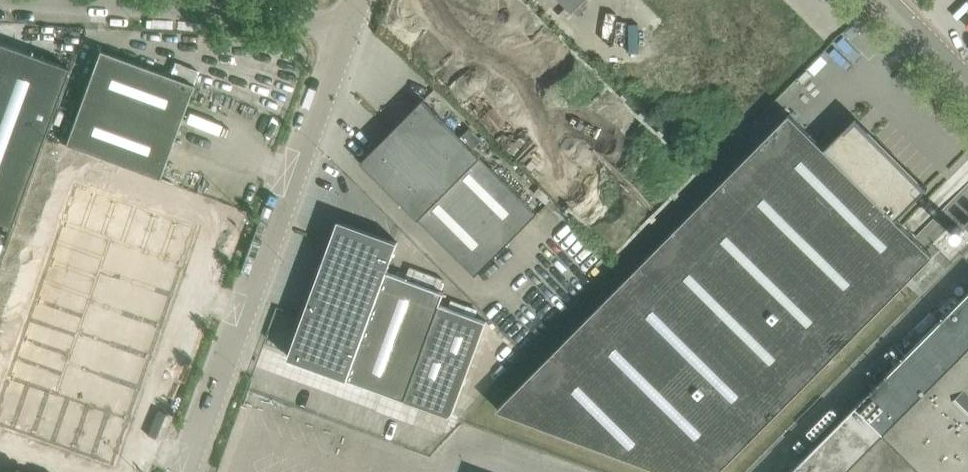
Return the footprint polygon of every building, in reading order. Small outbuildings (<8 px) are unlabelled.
[(584,0),(562,0),(573,11),(584,0)] [(800,31),(792,39),(800,46),(807,39),(800,31)] [(10,225),(68,67),(0,42),(0,222),(10,225)] [(99,50),(65,144),(159,178),(193,84),(99,50)] [(392,130),(507,245),(539,213),(423,99),(392,130)] [(498,410),(666,471),(720,471),(934,255),(897,218),(928,187),(923,182),(921,185),(856,121),(846,131),(844,128),(825,147),(790,112),(641,264),(498,410)] [(477,276),(507,245),(392,130),(361,161),(477,276)] [(76,182),(62,220),(82,227),(96,189),(76,182)] [(96,189),(82,227),(102,234),(116,197),(96,189)] [(116,197),(102,234),(111,237),(122,242),(136,204),(116,197)] [(136,204),(122,242),(142,249),(156,211),(136,204)] [(156,211),(142,249),(162,256),(175,219),(156,211)] [(175,219),(162,256),(182,263),(195,226),(175,219)] [(62,220),(55,239),(104,257),(111,237),(102,234),(82,227),(62,220)] [(444,292),(387,271),(398,242),(339,220),(289,357),(348,378),(348,379),(405,400),(407,395),(453,412),(488,317),(441,300),(444,292)] [(104,257),(99,268),(170,294),(182,263),(162,256),(142,249),(122,242),(111,237),(104,257)] [(55,239),(48,258),(96,276),(99,268),(104,257),(55,239)] [(48,258),(41,278),(89,295),(96,276),(48,258)] [(89,295),(88,299),(159,325),(170,294),(99,268),(96,276),(89,295)] [(41,278),(34,297),(82,314),(88,299),(89,295),(41,278)] [(791,471),(967,471),(967,294),(791,471)] [(34,297),(27,316),(75,334),(77,330),(82,314),(34,297)] [(82,314),(77,330),(148,356),(159,325),(88,299),(82,314)] [(27,316),(20,335),(68,353),(75,334),(27,316)] [(68,353),(65,361),(136,387),(148,356),(77,330),(75,334),(68,353)] [(20,335),(13,355),(61,372),(65,361),(68,353),(20,335)] [(13,355),(6,374),(26,381),(46,388),(54,391),(61,372),(13,355)] [(61,372),(54,391),(66,396),(85,403),(105,410),(125,418),(136,387),(65,361),(61,372)] [(0,390),(0,423),(9,426),(26,381),(6,374),(0,390)] [(26,381),(9,426),(29,433),(46,388),(26,381)] [(46,388),(29,433),(38,437),(49,441),(66,396),(54,391),(46,388)] [(66,396),(49,441),(69,448),(85,403),(66,396)] [(85,403),(69,448),(89,455),(105,410),(85,403)] [(105,410),(89,455),(109,462),(125,418),(105,410)]
